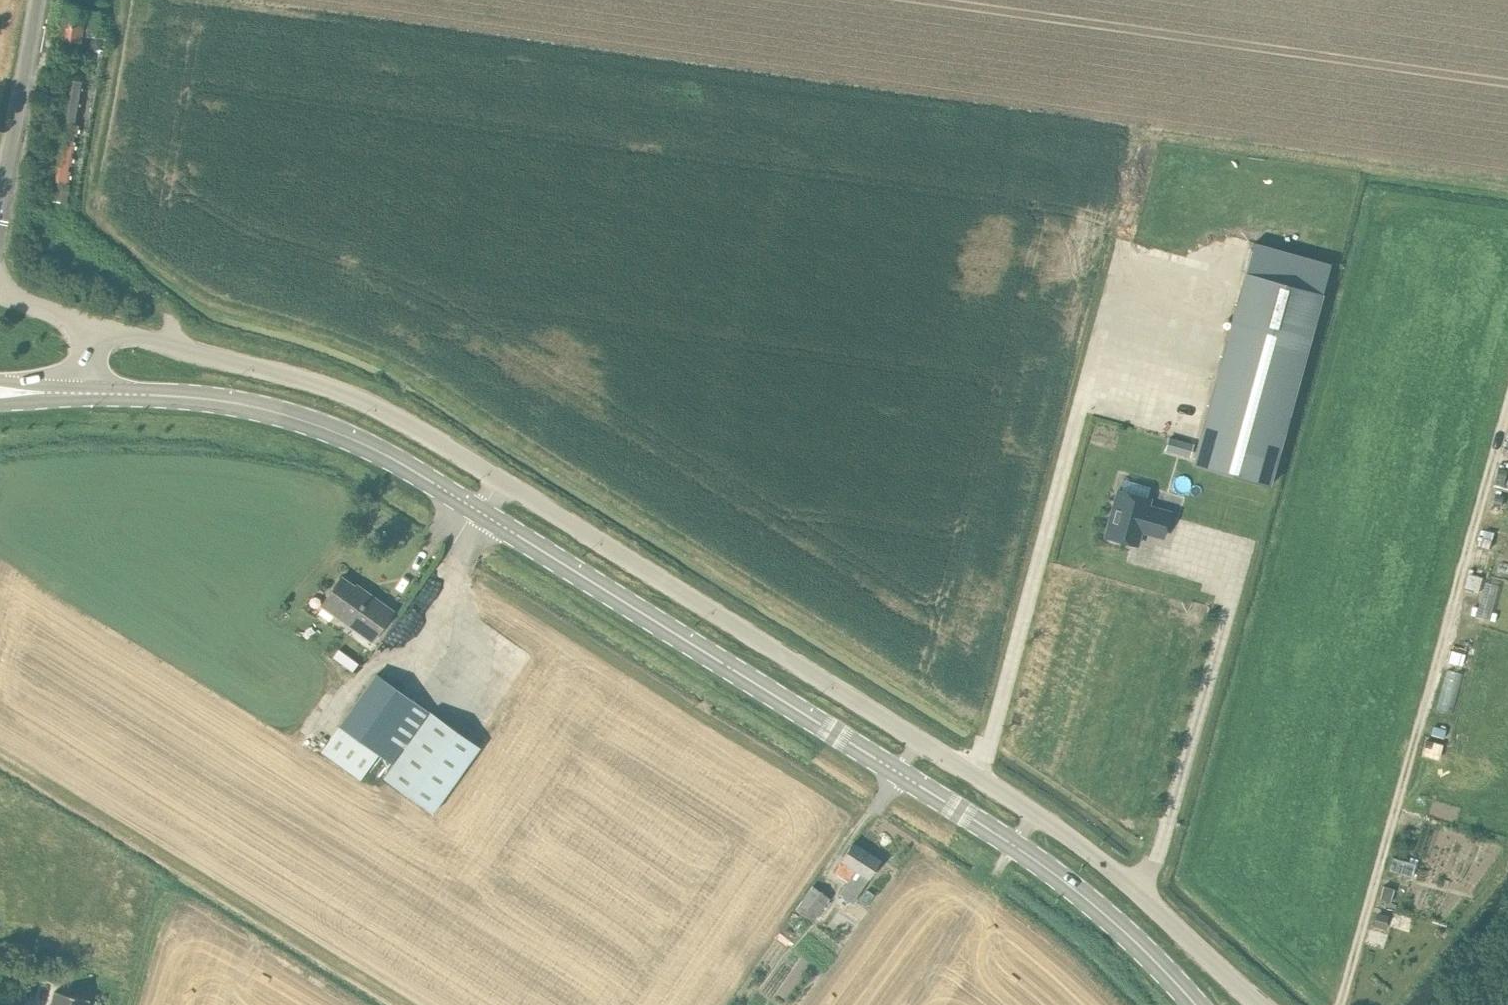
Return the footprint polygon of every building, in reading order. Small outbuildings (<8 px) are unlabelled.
[(63,7),(58,39),(81,42),(82,36),(96,38),(100,12),(86,10),(84,10),(63,7)] [(52,130),(62,132),(65,120),(75,122),(81,81),(71,80),(76,56),(65,54),(61,78),(54,118),(52,130)] [(52,200),(51,201),(54,201),(64,203),(66,203),(67,202),(68,195),(70,185),(66,184),(76,123),(65,121),(55,182),(52,200)] [(1255,242),(1192,462),(1267,484),(1269,484),(1330,264),(1255,242)] [(1181,440),(1177,454),(1190,457),(1194,443),(1181,440)] [(1148,506),(1150,499),(1118,490),(1105,536),(1137,544),(1141,528),(1149,531),(1149,533),(1162,537),(1169,512),(1148,506)] [(1499,533),(1507,536),(1507,527),(1501,526),(1499,533)] [(1470,574),(1466,589),(1478,593),(1483,578),(1470,574)] [(321,605),(371,641),(394,610),(364,588),(362,591),(341,576),(321,605)] [(339,649),(333,657),(352,671),(358,664),(339,649)] [(384,777),(433,812),(479,747),(376,673),(339,725),(340,726),(321,752),(359,779),(378,753),(393,764),(384,777)] [(880,860),(854,843),(853,842),(841,861),(841,860),(833,872),(847,880),(838,893),(853,902),(868,878),(880,860)] [(1385,883),(1380,897),(1390,900),(1395,886),(1385,883)] [(795,909),(796,910),(812,921),(829,897),(812,885),(795,909)] [(833,920),(851,932),(855,925),(843,917),(843,913),(839,910),(833,920)] [(1377,910),(1374,924),(1385,927),(1389,913),(1377,910)] [(90,1000),(54,991),(51,1004),(89,1004),(90,1000)]
